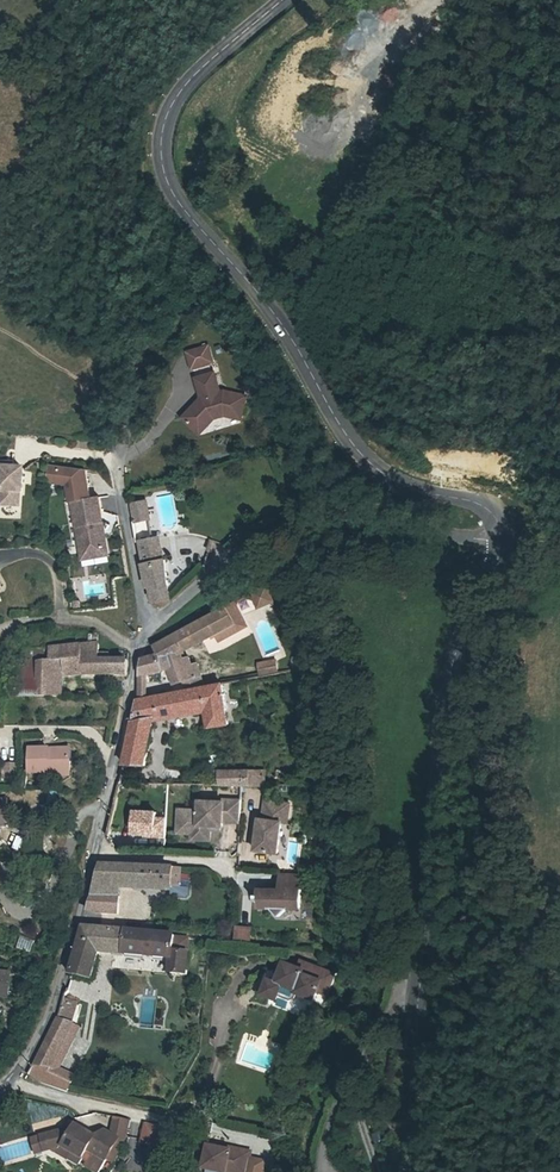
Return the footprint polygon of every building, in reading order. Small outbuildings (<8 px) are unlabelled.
[(356,92),(372,94),(374,81),(358,79),(356,92)] [(210,343),(186,351),(193,371),(217,363),(210,343)] [(198,405),(185,419),(197,431),(204,423),(216,420),(226,417),(242,421),(247,398),(225,393),(216,378),(197,380),(201,404),(198,405)] [(216,420),(204,423),(197,431),(201,435),(216,420)] [(9,476),(7,485),(10,485),(7,499),(26,502),(28,489),(30,489),(34,466),(22,464),(17,463),(17,458),(0,455),(0,475),(9,476)] [(107,496),(79,500),(87,551),(112,548),(108,521),(111,521),(107,496)] [(149,503),(133,505),(134,515),(150,514),(149,503)] [(150,514),(134,515),(135,524),(150,522),(150,514)] [(116,554),(111,521),(108,521),(112,548),(87,551),(88,559),(116,554)] [(145,566),(162,563),(158,540),(139,544),(145,566)] [(153,588),(156,604),(172,600),(166,563),(162,563),(145,566),(149,588),(153,588)] [(268,589),(260,588),(252,592),(259,606),(273,599),(268,589)] [(409,590),(397,591),(398,602),(410,601),(409,590)] [(240,604),(244,612),(256,606),(252,598),(240,604)] [(235,602),(156,644),(159,652),(163,651),(174,649),(182,650),(216,631),(219,639),(247,626),(235,602)] [(61,675),(79,673),(126,675),(128,660),(108,659),(108,653),(99,652),(99,643),(89,643),(68,641),(63,640),(63,643),(49,643),(48,656),(35,655),(34,673),(61,675)] [(59,691),(61,675),(34,673),(35,655),(35,651),(21,650),(21,643),(13,643),(14,688),(59,691)] [(49,643),(21,643),(21,650),(35,651),(35,655),(48,656),(49,643)] [(163,651),(159,652),(141,657),(139,678),(148,677),(149,670),(169,665),(175,681),(190,677),(190,676),(202,674),(198,662),(193,663),(190,656),(185,657),(182,650),(174,649),(163,651)] [(276,658),(259,661),(261,671),(279,668),(276,658)] [(124,764),(145,764),(154,719),(153,716),(208,706),(210,725),(230,723),(223,681),(137,699),(130,738),(124,764)] [(30,772),(60,773),(72,773),(73,749),(31,749),(30,772)] [(4,774),(18,775),(18,761),(4,761),(4,774)] [(213,782),(221,783),(256,783),(257,769),(214,768),(213,782)] [(210,823),(219,823),(222,823),(223,818),(240,819),(241,797),(223,796),(222,799),(199,798),(198,808),(178,807),(177,819),(184,819),(184,830),(192,831),(199,831),(199,833),(210,833),(210,826),(210,823)] [(281,818),(287,819),(290,799),(264,796),(262,815),(259,815),(255,847),(278,849),(281,818)] [(11,826),(11,801),(0,801),(0,826),(11,826)] [(135,838),(169,838),(169,810),(135,810),(135,838)] [(18,840),(16,853),(24,854),(25,841),(18,840)] [(116,915),(118,885),(172,887),(180,887),(181,867),(99,864),(88,908),(95,912),(116,915)] [(276,890),(272,886),(259,886),(258,892),(256,892),(256,897),(259,897),(259,904),(272,904),(280,913),(289,904),(302,904),(303,869),(281,869),(280,886),(276,890)] [(70,971),(91,977),(98,949),(170,957),(169,970),(185,972),(187,951),(172,950),(174,936),(83,926),(70,971)] [(235,926),(234,938),(249,939),(250,927),(235,926)] [(34,955),(39,942),(23,936),(17,949),(34,955)] [(187,951),(188,937),(174,936),(172,950),(187,951)] [(273,976),(272,992),(277,994),(279,991),(290,996),(295,993),(297,988),(315,994),(314,996),(324,1000),(335,968),(300,956),(298,962),(284,956),(276,977),(273,976)] [(262,989),(272,992),(273,976),(268,974),(262,989)] [(10,999),(12,977),(0,975),(0,998),(10,999)] [(33,1063),(51,1066),(73,1021),(66,1019),(71,1007),(75,1008),(78,1000),(63,996),(59,1013),(50,1031),(33,1063)] [(119,1137),(125,1141),(130,1117),(113,1114),(109,1131),(119,1137)] [(140,1144),(160,1150),(167,1127),(146,1122),(140,1144)] [(40,1130),(43,1146),(48,1145),(61,1143),(73,1150),(69,1156),(79,1162),(90,1145),(94,1148),(93,1150),(106,1158),(119,1137),(109,1131),(104,1128),(95,1134),(80,1126),(79,1129),(72,1125),(40,1130)] [(43,1146),(40,1130),(34,1132),(37,1147),(43,1146)] [(119,1137),(106,1158),(113,1162),(125,1141),(119,1137)] [(205,1169),(217,1171),(249,1171),(251,1157),(253,1148),(232,1144),(231,1147),(222,1145),(209,1142),(205,1169)] [(73,1150),(61,1143),(48,1145),(68,1157),(69,1156),(73,1150)] [(136,1171),(144,1171),(153,1153),(137,1146),(127,1168),(136,1171)] [(106,1158),(93,1150),(88,1158),(101,1166),(106,1158)]
